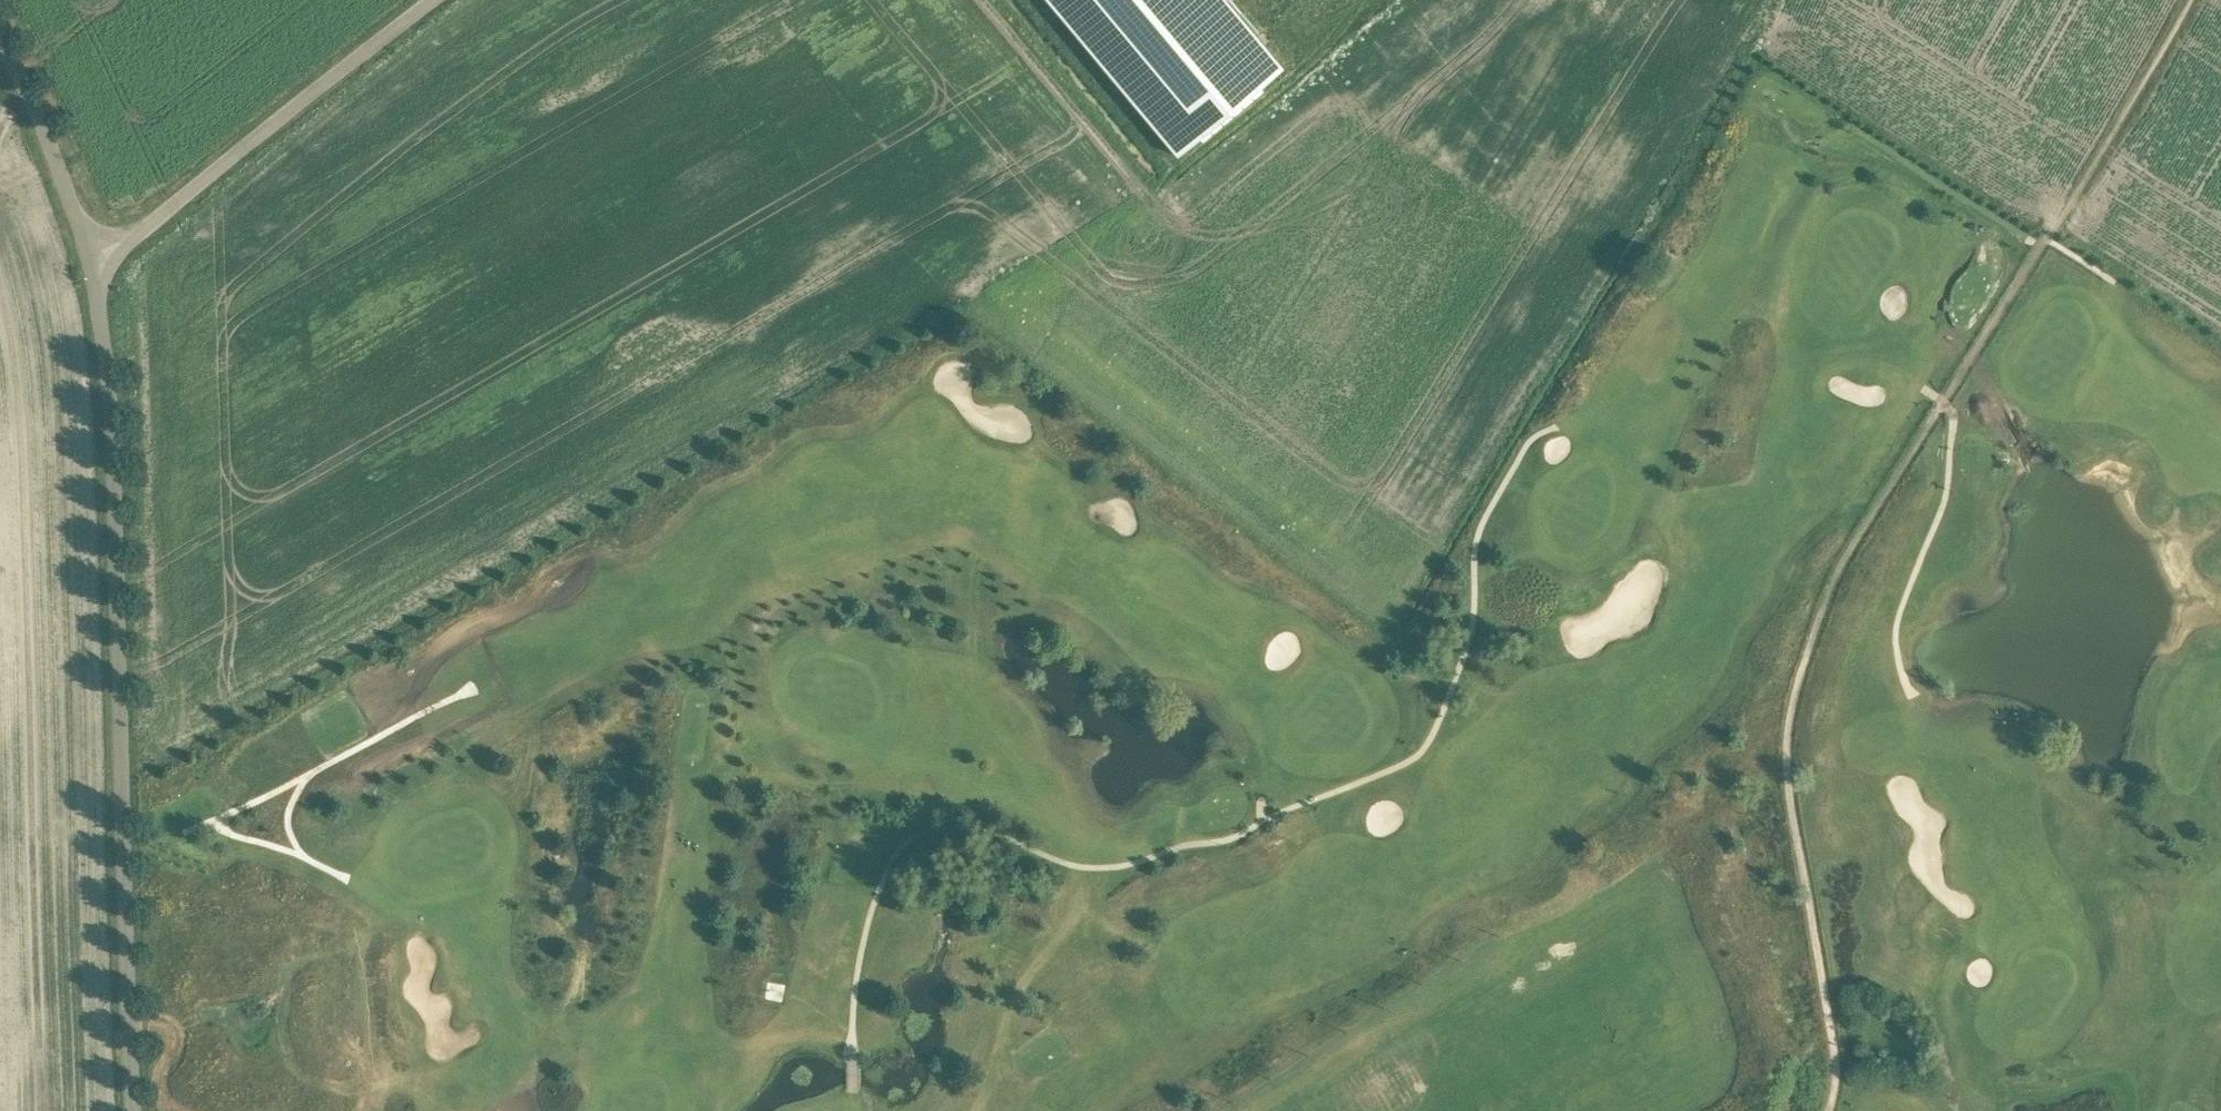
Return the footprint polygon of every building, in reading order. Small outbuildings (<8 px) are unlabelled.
[(1178,154),(1284,66),(1229,0),(1050,0),(1178,154)]
